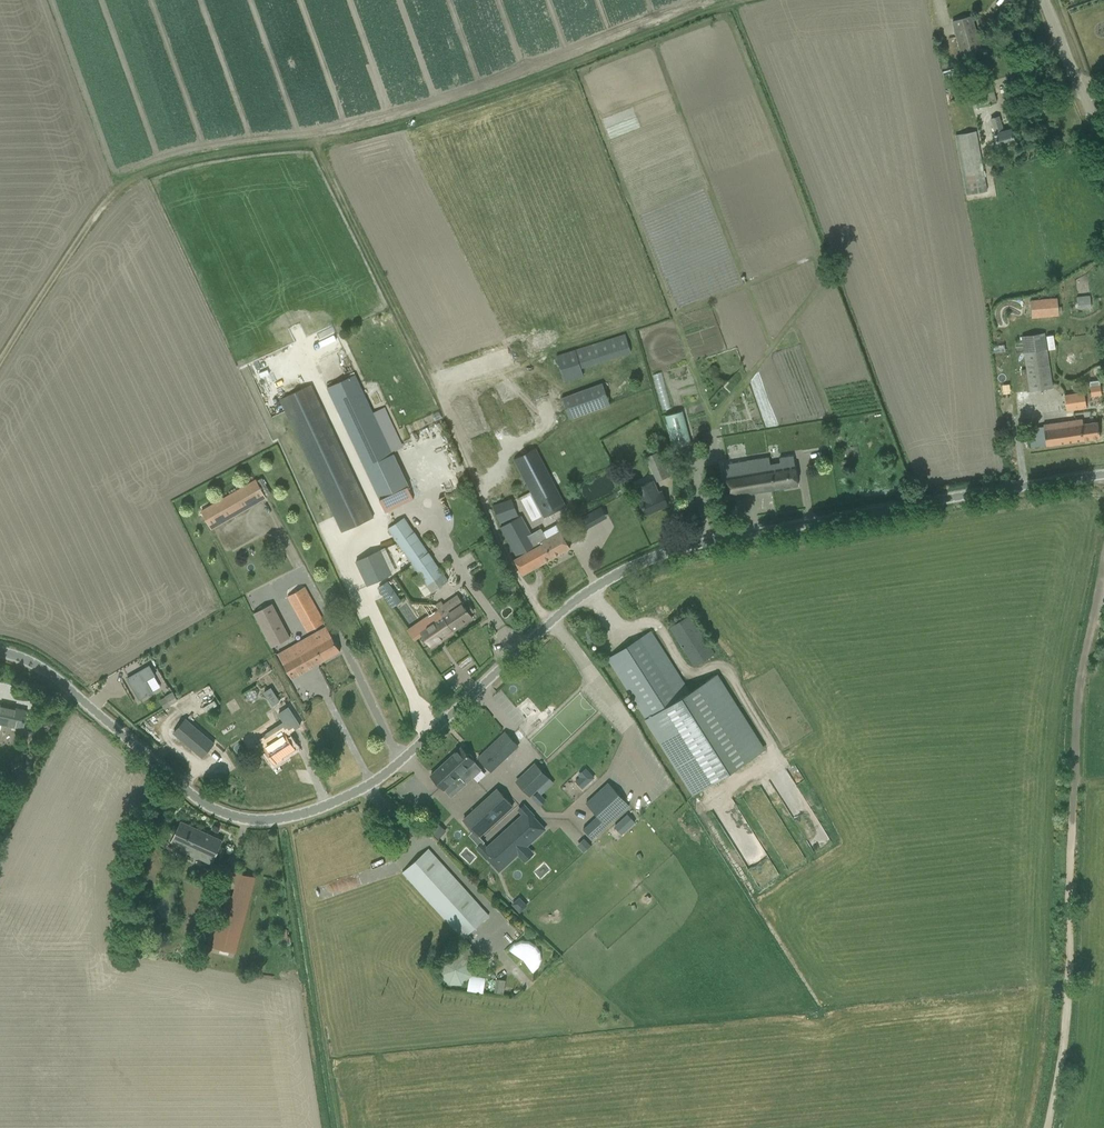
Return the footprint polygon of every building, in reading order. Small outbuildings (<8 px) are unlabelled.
[(953,21),(962,55),(981,50),(971,16),(953,21)] [(964,74),(975,108),(996,102),(986,68),(964,74)] [(994,134),(998,147),(1015,142),(1011,129),(1003,131),(999,116),(991,119),(995,133),(994,134)] [(966,194),(987,190),(982,160),(980,161),(974,131),(955,135),(966,194)] [(1090,295),(1077,297),(1078,308),(1080,308),(1083,308),(1086,307),(1091,307),(1090,296),(1090,295)] [(1058,297),(1030,298),(1031,317),(1059,316),(1058,297)] [(625,333),(557,355),(565,382),(584,376),(581,368),(631,352),(625,333)] [(1047,346),(1025,350),(1031,390),(1054,387),(1047,346)] [(661,372),(653,374),(659,399),(663,398),(665,407),(670,405),(661,372)] [(414,499),(408,486),(356,375),(327,388),(386,512),(414,499)] [(1099,380),(1089,381),(1091,396),(1101,394),(1099,380)] [(562,397),(570,419),(610,404),(602,382),(562,397)] [(280,399),(342,532),(373,517),(311,384),(280,399)] [(1084,392),(1065,395),(1065,396),(1066,402),(1067,410),(1085,407),(1086,407),(1084,392)] [(1006,398),(999,399),(1000,410),(1007,409),(1006,398)] [(439,411),(433,414),(436,420),(442,418),(439,411)] [(674,447),(691,443),(683,411),(665,415),(674,447)] [(1071,421),(1043,425),(1044,426),(1046,445),(1100,437),(1098,422),(1083,424),(1082,419),(1071,421)] [(535,448),(514,459),(527,484),(529,488),(540,509),(546,506),(551,514),(566,506),(535,448)] [(646,456),(657,481),(669,476),(662,461),(666,459),(662,449),(646,456)] [(747,463),(746,458),(723,462),(725,473),(724,474),(728,495),(797,482),(792,452),(778,455),(780,463),(770,465),(768,454),(755,456),(756,461),(747,463)] [(256,480),(202,512),(210,526),(211,528),(265,495),(264,494),(270,491),(263,479),(257,482),(256,480)] [(639,496),(647,514),(668,505),(662,491),(659,492),(654,480),(636,487),(640,495),(639,496)] [(610,496),(604,499),(608,508),(614,505),(610,496)] [(493,505),(501,523),(518,516),(511,498),(493,505)] [(515,559),(523,574),(570,548),(560,531),(547,538),(541,528),(531,533),(521,515),(500,527),(517,557),(515,559)] [(404,517),(388,528),(393,536),(403,550),(406,554),(427,584),(432,592),(448,581),(442,574),(404,517)] [(356,561),(367,586),(392,574),(381,550),(356,561)] [(379,588),(393,607),(401,601),(388,582),(379,588)] [(288,596),(308,632),(324,623),(304,587),(288,596)] [(439,610),(454,631),(473,618),(470,614),(474,611),(468,603),(464,606),(457,597),(444,606),(441,600),(435,604),(439,610)] [(254,613),(272,647),(290,638),(272,604),(254,613)] [(425,637),(432,646),(454,631),(439,610),(428,617),(432,623),(421,630),(425,637)] [(670,628),(694,667),(715,654),(709,645),(691,615),(670,628)] [(580,629),(588,643),(598,637),(590,623),(580,629)] [(286,668),(291,678),(340,651),(335,641),(327,627),(278,654),(286,668)] [(644,720),(692,795),(765,749),(717,673),(689,691),(651,632),(609,659),(647,718),(644,720)] [(150,665),(127,678),(139,700),(154,692),(147,681),(156,676),(150,665)] [(271,688),(264,692),(268,698),(275,693),(271,688)] [(164,706),(178,700),(174,693),(160,699),(164,706)] [(22,728),(23,722),(25,711),(0,706),(0,724),(22,728)] [(203,757),(214,743),(186,719),(174,732),(203,757)] [(267,735),(255,742),(261,751),(265,748),(275,764),(283,759),(282,756),(284,755),(285,756),(296,748),(287,734),(292,731),(291,730),(291,731),(285,721),(284,722),(266,733),(267,735)] [(479,757),(493,771),(519,747),(505,732),(479,757)] [(469,754),(461,747),(431,775),(451,797),(482,769),(473,760),(473,757),(470,753),(469,754)] [(550,778),(535,762),(520,776),(530,787),(525,791),(530,796),(550,778)] [(575,780),(583,788),(595,777),(586,768),(578,775),(579,777),(575,780)] [(17,774),(13,785),(23,789),(27,777),(17,774)] [(629,805),(608,782),(586,802),(607,825),(629,805)] [(512,807),(496,790),(464,819),(480,837),(512,807)] [(535,815),(528,807),(521,814),(486,846),(480,852),(499,872),(546,829),(534,816),(535,815)] [(622,835),(635,821),(626,813),(613,827),(622,835)] [(181,850),(212,864),(223,841),(181,821),(171,842),(183,847),(181,850)] [(438,823),(430,831),(439,839),(447,831),(438,823)] [(585,840),(580,846),(584,851),(590,845),(585,840)] [(403,872),(463,938),(489,915),(429,848),(403,872)] [(241,875),(238,884),(250,887),(252,878),(241,875)] [(228,894),(222,918),(239,923),(245,898),(228,894)] [(512,904),(520,912),(527,904),(519,896),(512,904)] [(223,924),(218,945),(231,948),(236,927),(223,924)] [(460,983),(462,983),(465,981),(467,979),(469,977),(470,976),(470,975),(471,974),(471,972),(472,971),(472,969),(472,967),(472,966),(472,964),(471,963),(471,962),(478,956),(469,946),(462,953),(461,952),(457,952),(454,952),(452,952),(450,953),(448,954),(447,955),(445,956),(444,957),(443,958),(442,959),(442,960),(441,962),(441,963),(440,964),(440,966),(440,968),(440,971),(441,974),(443,977),(444,979),(446,980),(449,982),(453,983),(455,984),(457,984),(459,983),(460,983)] [(496,978),(494,991),(503,993),(505,979),(496,978)]
